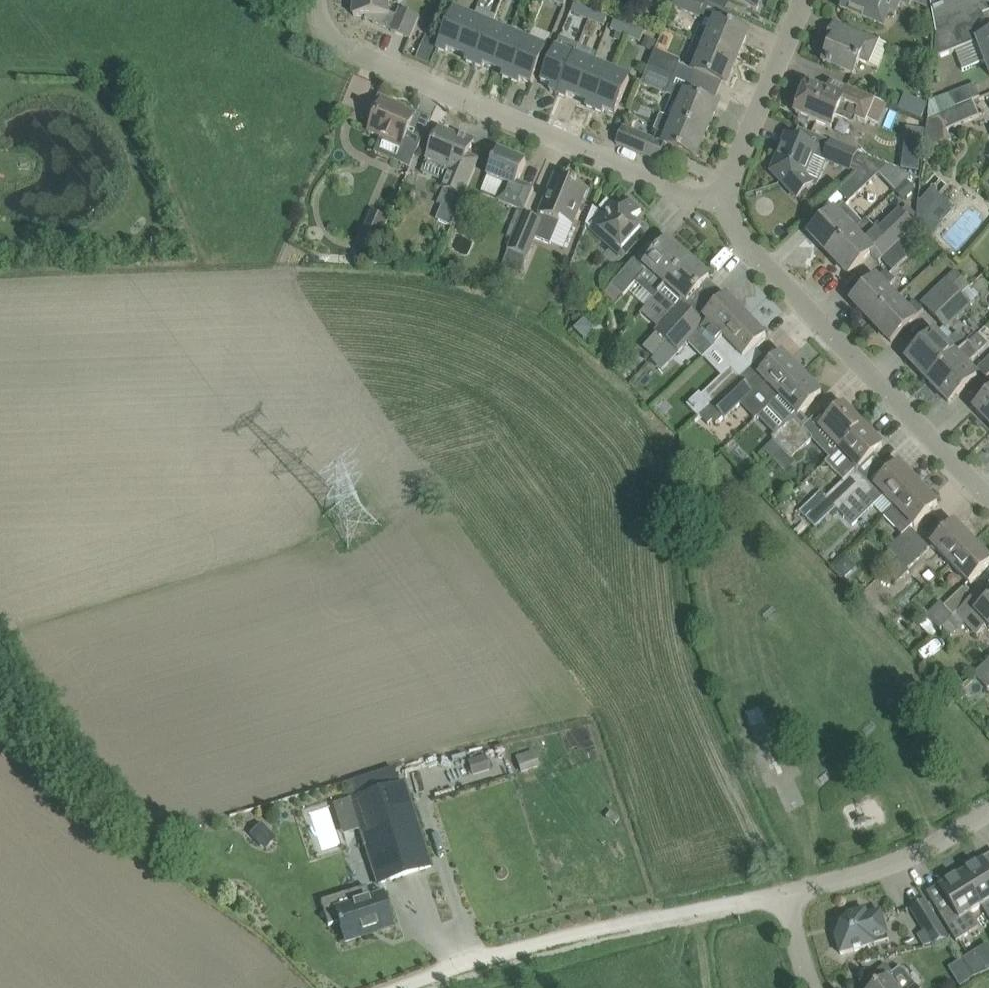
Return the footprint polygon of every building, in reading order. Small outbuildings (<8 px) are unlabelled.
[(391,0),(353,0),(353,17),(372,17),(372,23),(391,31),(390,32),(409,40),(417,21),(419,18),(400,9),(396,16),(390,12),(391,0)] [(703,1),(700,0),(675,0),(673,6),(699,17),(700,16),(705,18),(710,7),(704,5),(705,2),(703,1)] [(757,12),(762,0),(729,0),(757,12)] [(840,10),(875,25),(885,28),(891,14),(895,15),(900,3),(902,0),(844,0),(840,10)] [(931,1),(933,12),(937,36),(934,52),(933,59),(954,50),(988,37),(988,0),(930,0),(931,1)] [(593,12),(578,6),(575,5),(571,13),(576,15),(590,21),(593,12)] [(458,54),(472,20),(453,12),(437,50),(446,54),(448,49),(458,54)] [(590,21),(597,24),(603,26),(606,18),(593,12),(590,21)] [(474,66),(490,27),(472,20),(458,54),(468,58),(466,62),(474,66)] [(747,34),(729,26),(716,20),(710,33),(701,29),(696,41),(737,60),(747,34)] [(625,36),(629,27),(613,21),(610,29),(616,32),(613,39),(622,43),(625,36)] [(856,32),(845,27),(834,23),(830,34),(825,46),(829,48),(823,63),(841,71),(853,76),(859,61),(869,65),(878,41),(856,32)] [(494,69),(508,35),(490,27),(474,66),(482,69),(484,65),(494,69)] [(629,27),(625,36),(640,41),(643,33),(629,27)] [(425,35),(415,59),(429,64),(439,41),(425,35)] [(511,81),(527,43),(508,35),(494,69),(504,73),(502,77),(511,81)] [(652,53),(657,42),(645,37),(640,48),(652,53)] [(954,50),(962,70),(985,61),(988,71),(988,37),(954,50)] [(726,85),(737,60),(696,41),(691,53),(700,57),(694,72),(726,85)] [(531,84),(539,66),(545,51),(527,43),(511,81),(519,84),(521,80),(531,84)] [(558,95),(574,57),(555,49),(541,83),(551,88),(550,92),(558,95)] [(649,65),(674,76),(680,61),(655,51),(649,65)] [(578,99),(592,65),(574,57),(558,95),(566,99),(568,94),(578,99)] [(594,111),(610,73),(592,65),(578,99),(588,103),(586,107),(594,111)] [(666,95),(674,76),(649,65),(641,84),(666,95)] [(615,114),(623,96),(629,81),(610,73),(594,111),(603,114),(605,110),(615,114)] [(875,100),(850,90),(831,82),(826,93),(808,85),(796,115),(814,122),(830,129),(837,112),(865,123),(866,120),(875,100)] [(974,85),(950,94),(955,108),(972,102),(979,99),(974,85)] [(717,107),(698,100),(674,90),(670,101),(664,115),(675,120),(706,133),(717,107)] [(929,102),(927,122),(928,122),(956,110),(955,108),(950,94),(929,102)] [(920,119),(926,105),(904,95),(898,110),(920,119)] [(394,108),(396,104),(379,97),(372,114),(376,116),(369,132),(402,146),(399,153),(414,159),(422,140),(407,134),(415,116),(394,108)] [(875,100),(866,120),(879,126),(887,105),(875,100)] [(641,107),(640,106),(634,103),(630,111),(638,115),(641,107)] [(947,131),(978,117),(973,103),(956,110),(928,122),(923,155),(927,153),(951,143),(952,142),(947,131)] [(648,119),(652,111),(641,107),(638,115),(648,119)] [(695,159),(706,133),(675,120),(669,134),(658,129),(653,142),(648,140),(649,139),(623,128),(616,145),(661,163),(668,148),(695,159)] [(919,173),(924,131),(906,129),(900,171),(919,173)] [(458,134),(457,137),(439,130),(432,149),(427,160),(451,170),(445,184),(443,189),(437,204),(441,205),(435,219),(446,224),(452,226),(463,197),(468,186),(476,168),(465,163),(474,141),(458,134)] [(815,149),(805,145),(787,137),(772,173),(797,198),(811,184),(804,177),(815,149)] [(871,160),(856,153),(833,143),(826,160),(849,170),(850,167),(860,172),(863,168),(871,160)] [(524,212),(530,197),(534,190),(517,183),(526,163),(498,151),(487,177),(505,184),(498,201),(524,212)] [(910,175),(887,167),(871,160),(863,168),(860,172),(838,192),(849,203),(878,175),(895,192),(906,180),(910,175)] [(575,220),(580,208),(588,189),(561,178),(556,189),(550,186),(539,214),(541,215),(539,220),(524,214),(512,240),(502,266),(520,274),(527,258),(535,238),(551,245),(559,223),(560,220),(573,225),(575,220)] [(906,180),(895,192),(903,200),(915,189),(906,180)] [(615,207),(607,201),(599,210),(593,208),(586,226),(623,259),(648,231),(635,219),(641,211),(630,201),(625,207),(622,204),(618,204),(615,207)] [(916,222),(914,224),(917,227),(926,236),(930,240),(945,224),(919,202),(917,216),(916,222)] [(862,223),(851,213),(843,203),(810,235),(829,255),(862,223)] [(917,227),(914,224),(916,222),(917,216),(908,206),(902,212),(900,210),(881,228),(878,224),(874,228),(866,220),(862,224),(862,223),(829,255),(848,275),(871,254),(879,262),(881,260),(905,238),(907,236),(917,227)] [(524,214),(523,214),(518,211),(506,237),(512,240),(524,214)] [(375,253),(388,220),(370,213),(356,246),(375,253)] [(905,238),(881,260),(892,271),(916,249),(905,238)] [(645,272),(639,279),(657,294),(688,260),(667,241),(658,251),(645,266),(642,270),(645,272)] [(657,294),(651,302),(668,317),(680,304),(683,300),(687,304),(696,294),(709,279),(688,260),(657,294)] [(645,272),(642,270),(633,262),(611,286),(622,295),(623,296),(635,283),(645,272)] [(871,323),(896,299),(887,289),(895,281),(886,270),(852,302),(871,323)] [(970,287),(965,282),(954,271),(922,303),(936,319),(960,296),(970,287)] [(611,286),(604,294),(615,304),(623,296),(611,286)] [(704,325),(687,344),(702,359),(703,359),(747,316),(727,296),(725,298),(703,319),(706,322),(704,325)] [(936,319),(946,329),(970,306),(960,296),(936,319)] [(891,343),(905,329),(924,311),(915,301),(906,309),(896,299),(871,323),(891,343)] [(657,335),(644,350),(654,359),(667,344),(693,315),(680,304),(668,317),(654,333),(657,335)] [(687,344),(704,325),(693,315),(667,344),(678,354),(687,344)] [(747,316),(703,359),(721,377),(730,368),(731,369),(741,360),(763,339),(766,337),(747,316)] [(582,322),(573,333),(583,342),(593,331),(582,322)] [(928,382),(969,342),(959,332),(946,344),(936,333),(907,360),(928,382)] [(949,403),(963,390),(977,376),(966,365),(979,353),(969,342),(928,382),(949,403)] [(778,397),(802,374),(783,354),(759,378),(748,388),(754,393),(741,405),(755,419),(767,407),(770,405),(778,397)] [(978,370),(987,380),(988,378),(988,359),(978,370)] [(710,405),(739,378),(730,368),(721,377),(701,396),(710,405)] [(807,408),(821,394),(802,374),(778,397),(770,405),(767,407),(786,427),(794,419),(796,417),(797,418),(801,414),(807,408)] [(754,393),(748,388),(739,378),(710,405),(699,415),(701,417),(706,424),(711,420),(715,424),(722,418),(725,421),(741,405),(754,393)] [(975,409),(988,423),(988,396),(975,409)] [(839,449),(863,427),(844,407),(820,429),(839,449)] [(803,429),(809,422),(801,414),(797,418),(796,417),(794,419),(786,427),(773,439),(774,440),(782,449),(803,429)] [(855,473),(882,447),(863,427),(839,449),(826,463),(844,482),(827,498),(811,513),(821,523),(835,509),(864,481),(855,473)] [(792,459),(813,439),(803,429),(782,449),(791,458),(792,459)] [(895,507),(918,485),(899,464),(875,487),(872,490),(864,481),(835,509),(841,515),(843,517),(863,498),(872,508),(881,499),(884,496),(895,507)] [(914,527),(923,518),(937,505),(918,485),(895,507),(914,527)] [(950,565),(973,542),(954,522),(931,545),(950,565)] [(890,552),(876,564),(883,572),(897,559),(919,538),(910,529),(901,537),(888,550),(890,552)] [(919,538),(897,559),(906,570),(929,549),(919,538)] [(950,565),(969,585),(988,566),(988,559),(973,542),(950,565)] [(956,615),(975,596),(965,586),(962,589),(944,606),(940,602),(925,617),(927,620),(938,631),(942,627),(956,615)] [(984,604),(975,596),(956,615),(965,624),(976,636),(986,627),(988,630),(988,599),(984,604)] [(937,633),(938,631),(927,620),(920,626),(921,627),(931,638),(937,633)] [(960,688),(953,695),(960,702),(967,696),(960,688)] [(521,773),(540,768),(535,751),(516,757),(521,773)] [(484,755),(467,760),(471,775),(488,770),(484,755)] [(404,783),(399,785),(392,766),(347,780),(353,799),(335,805),(344,834),(359,828),(377,884),(431,867),(404,783)] [(610,810),(605,817),(615,824),(620,817),(610,810)] [(249,836),(263,851),(276,839),(262,823),(249,836)] [(178,840),(175,858),(188,860),(190,842),(178,840)] [(984,860),(961,873),(982,907),(988,919),(988,869),(984,860)] [(970,914),(982,907),(961,873),(939,887),(952,907),(940,914),(956,942),(978,928),(970,914)] [(382,895),(363,901),(349,906),(345,893),(320,902),(328,926),(337,923),(338,926),(340,925),(345,942),(369,934),(367,930),(390,922),(382,895)] [(931,945),(949,941),(925,901),(909,910),(923,932),(931,945)] [(881,912),(867,916),(865,910),(847,915),(849,919),(845,920),(838,932),(839,936),(835,937),(841,955),(860,949),(876,945),(874,940),(887,936),(886,932),(881,912)] [(978,951),(963,960),(974,979),(988,972),(988,970),(978,951)] [(876,986),(892,974),(886,965),(869,978),(876,986)] [(916,987),(900,968),(892,974),(876,986),(874,987),(916,987)]
